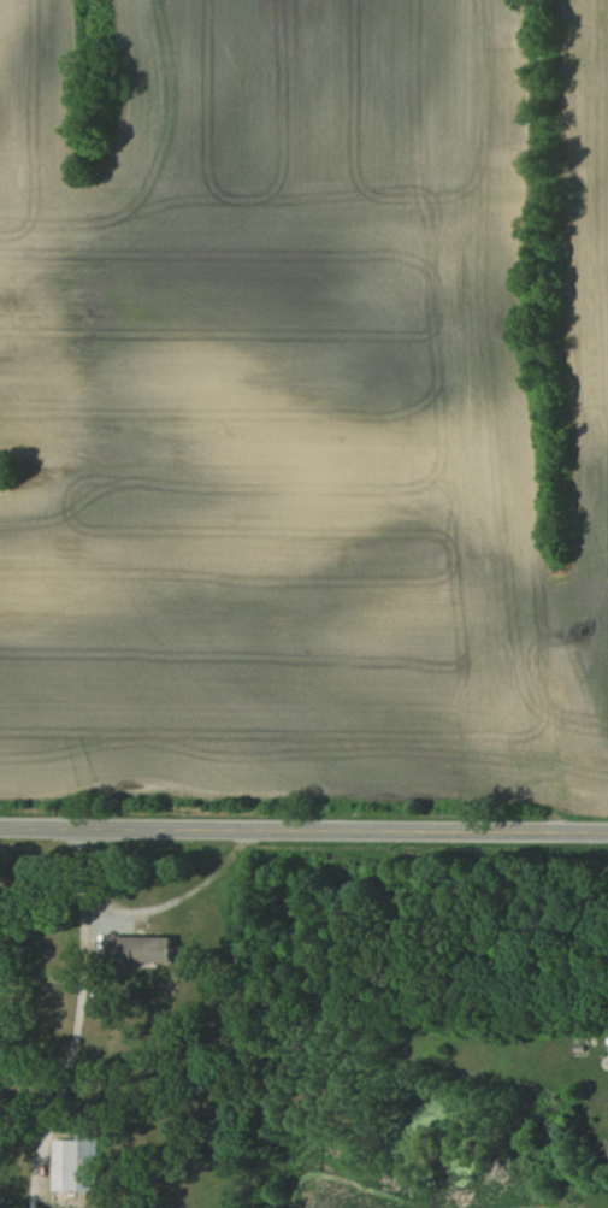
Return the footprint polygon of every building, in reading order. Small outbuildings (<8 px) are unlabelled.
[(172,962),(172,937),(127,937),(127,962),(172,962)] [(52,1191),(77,1191),(77,1140),(52,1140),(52,1191)]
